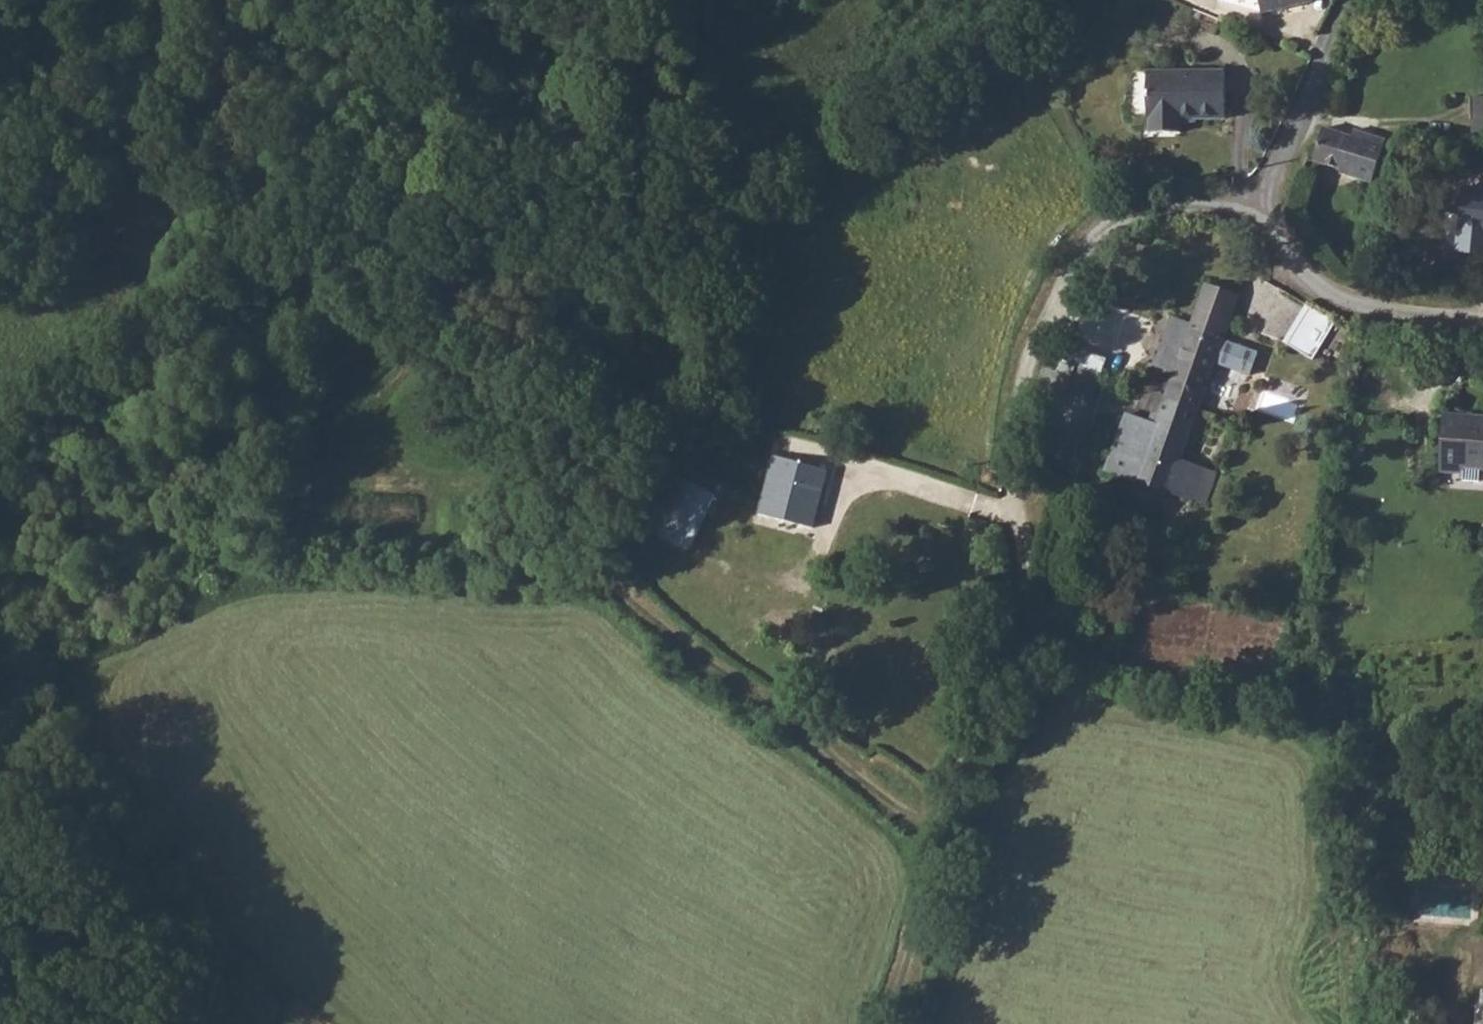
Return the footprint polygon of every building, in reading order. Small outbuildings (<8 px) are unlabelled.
[(1266,6),(1269,15),(1309,4),(1308,0),(1279,0),(1266,6)] [(1221,69),(1143,70),(1143,118),(1146,118),(1146,130),(1178,131),(1177,117),(1222,116),(1221,69)] [(1466,96),(1468,118),(1482,117),(1482,95),(1466,96)] [(1318,125),(1309,158),(1338,167),(1337,170),(1369,178),(1380,140),(1347,134),(1318,125)] [(1349,126),(1347,134),(1380,140),(1381,135),(1349,126)] [(1165,370),(1156,395),(1160,397),(1200,295),(1203,292),(1210,286),(1197,281),(1183,321),(1164,313),(1147,362),(1165,370)] [(1200,295),(1160,397),(1187,407),(1227,293),(1210,286),(1203,292),(1200,295)] [(1268,304),(1244,296),(1238,310),(1263,319),(1268,304)] [(1315,357),(1337,320),(1307,302),(1285,340),(1315,357)] [(1073,345),(1060,384),(1094,396),(1108,357),(1073,345)] [(1128,440),(1118,451),(1208,478),(1210,473),(1170,459),(1187,407),(1160,397),(1156,395),(1146,422),(1140,420),(1138,424),(1133,434),(1128,440)] [(1446,411),(1440,469),(1460,470),(1461,465),(1482,467),(1482,414),(1446,411)] [(1112,426),(1098,467),(1118,451),(1128,440),(1133,434),(1138,424),(1140,420),(1119,413),(1113,424),(1112,426)] [(1118,451),(1098,467),(1097,470),(1198,503),(1208,478),(1118,451)] [(825,469),(772,454),(761,491),(813,509),(825,469)] [(712,489),(685,476),(657,533),(684,546),(712,489)] [(813,509),(761,491),(755,512),(808,526),(813,509)]
